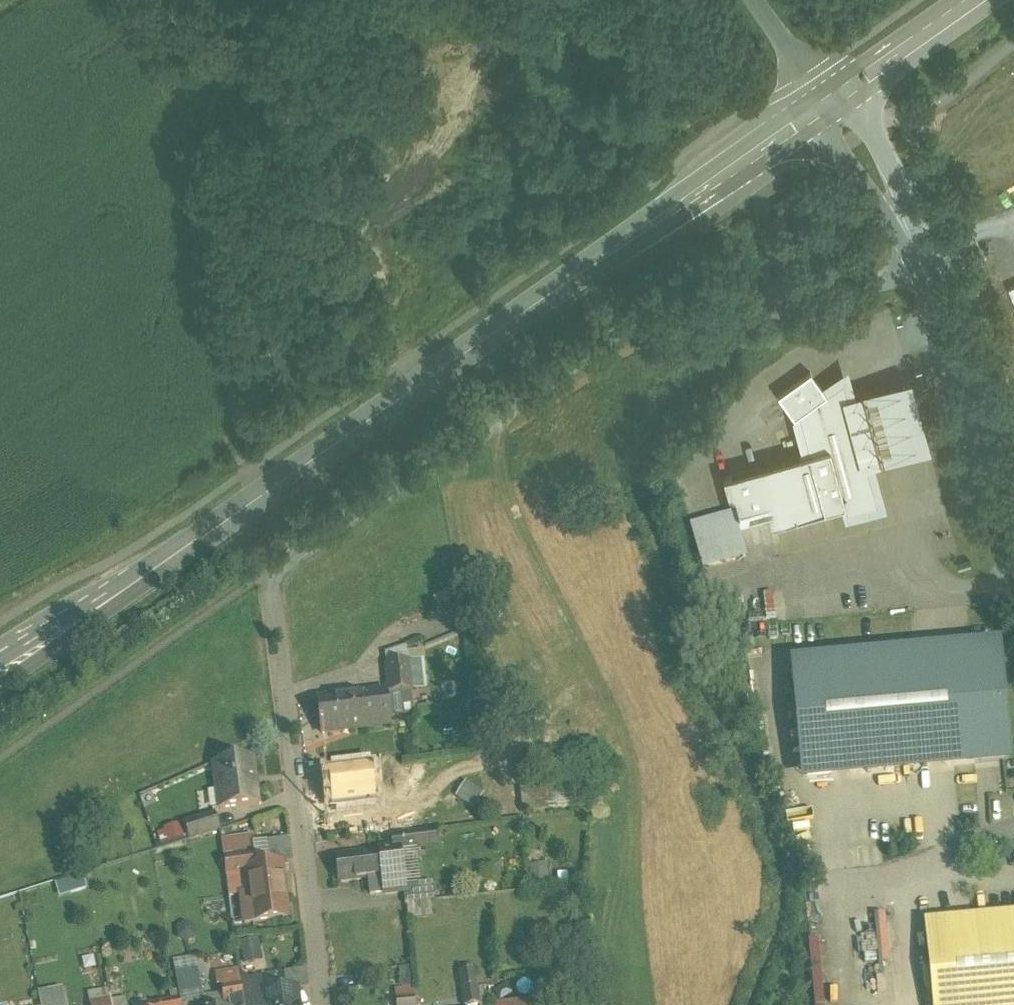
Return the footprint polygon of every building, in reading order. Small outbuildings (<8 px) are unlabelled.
[(811,371),(779,394),(795,417),(801,414),(801,413),(828,394),(811,371)] [(908,382),(846,399),(865,468),(927,450),(908,382)] [(803,456),(724,477),(739,533),(846,504),(848,512),(875,504),(865,468),(846,399),(842,383),(828,394),(801,413),(801,414),(795,417),(793,419),(803,456)] [(732,520),(694,531),(705,571),(743,560),(732,520)] [(1000,653),(794,668),(802,776),(1007,761),(1000,653)] [(409,663),(387,666),(390,694),(413,691),(409,663)] [(381,694),(319,701),(323,735),(392,726),(392,725),(385,726),(381,694)] [(253,760),(215,764),(221,811),(260,806),(258,787),(256,787),(253,760)] [(371,766),(327,771),(330,796),(374,791),(371,766)] [(476,810),(486,794),(467,783),(457,799),(476,810)] [(399,787),(385,789),(388,812),(402,811),(399,787)] [(522,790),(524,812),(555,810),(554,788),(522,790)] [(287,829),(282,813),(255,822),(260,838),(287,829)] [(215,816),(185,826),(190,841),(220,831),(215,816)] [(162,845),(185,840),(181,825),(158,831),(162,845)] [(437,831),(391,837),(393,850),(393,853),(399,853),(439,847),(437,831)] [(252,838),(222,842),(224,859),(255,854),(253,844),(252,838)] [(290,839),(253,844),(255,854),(256,868),(260,867),(282,865),(293,863),(290,839)] [(393,850),(380,852),(380,853),(337,859),(340,883),(368,880),(370,895),(385,894),(386,896),(404,893),(404,889),(399,853),(393,853),(393,850)] [(255,854),(224,859),(227,875),(257,871),(256,868),(255,854)] [(283,876),(282,865),(260,867),(262,879),(283,876)] [(257,871),(227,875),(230,898),(242,896),(242,895),(251,894),(249,880),(262,879),(260,867),(256,868),(257,871)] [(262,879),(249,880),(251,894),(242,895),(242,896),(245,924),(288,919),(283,876),(262,879)] [(432,886),(404,889),(404,893),(407,905),(430,903),(430,902),(434,902),(432,886)] [(240,898),(232,898),(233,924),(242,924),(240,898)] [(430,903),(407,905),(409,920),(432,918),(431,903),(430,902),(430,903)] [(927,928),(935,1004),(1013,1004),(1013,920),(927,928)] [(264,961),(260,939),(241,943),(245,965),(264,961)] [(307,970),(285,973),(288,992),(297,991),(310,989),(307,970)] [(216,975),(217,987),(221,987),(224,1004),(244,1004),(241,981),(239,971),(216,975)] [(474,971),(460,973),(463,990),(477,988),(474,971)] [(285,973),(261,977),(261,978),(263,992),(264,995),(269,995),(288,992),(285,973)] [(241,981),(244,1004),(265,1004),(264,995),(263,992),(261,978),(241,981)] [(463,990),(465,1004),(479,1004),(477,990),(477,988),(463,990)] [(477,990),(479,1004),(492,1004),(489,988),(477,990)] [(396,992),(397,1004),(416,1004),(414,990),(396,992)] [(269,995),(270,1004),(299,1004),(297,991),(288,992),(269,995)] [(180,996),(180,1000),(181,1004),(195,1004),(193,994),(180,996)]
